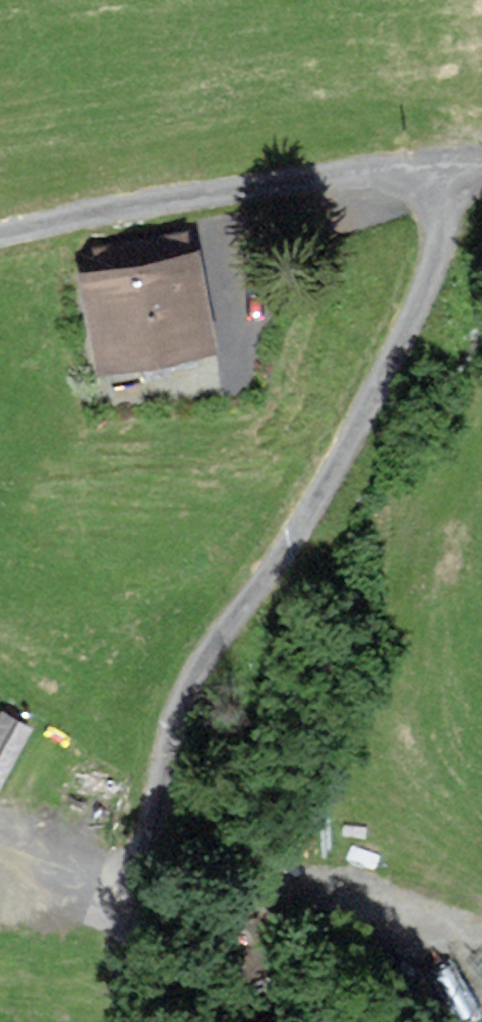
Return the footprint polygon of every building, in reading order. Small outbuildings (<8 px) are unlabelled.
[(191,252),(85,273),(103,358),(209,337),(191,252)]
